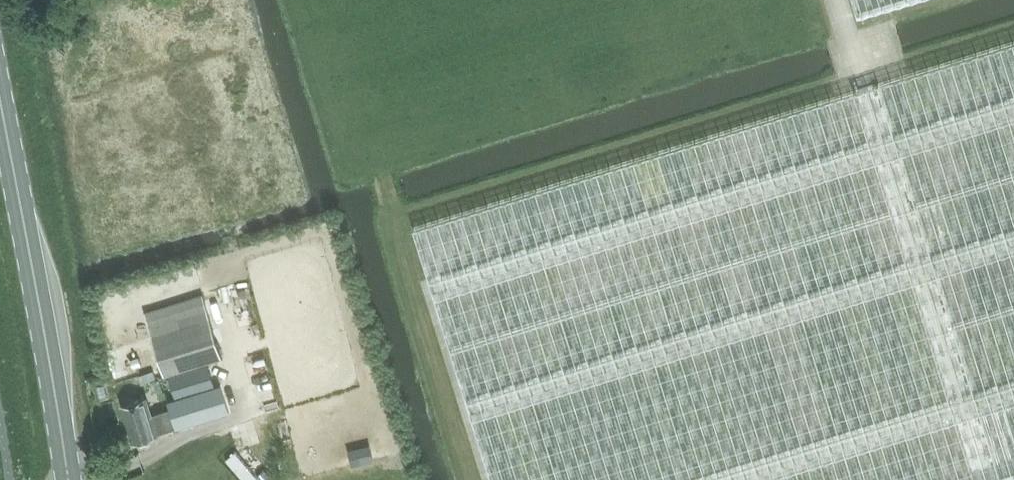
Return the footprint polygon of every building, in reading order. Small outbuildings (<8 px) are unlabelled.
[(857,15),(906,0),(853,0),(857,15)] [(413,226),(491,479),(994,479),(1013,474),(1013,40),(843,93),(413,226)] [(144,313),(163,375),(221,357),(202,295),(144,313)] [(175,397),(214,384),(208,364),(169,376),(175,397)] [(169,410),(152,415),(146,398),(122,406),(132,442),(231,412),(221,385),(166,401),(169,410)]
